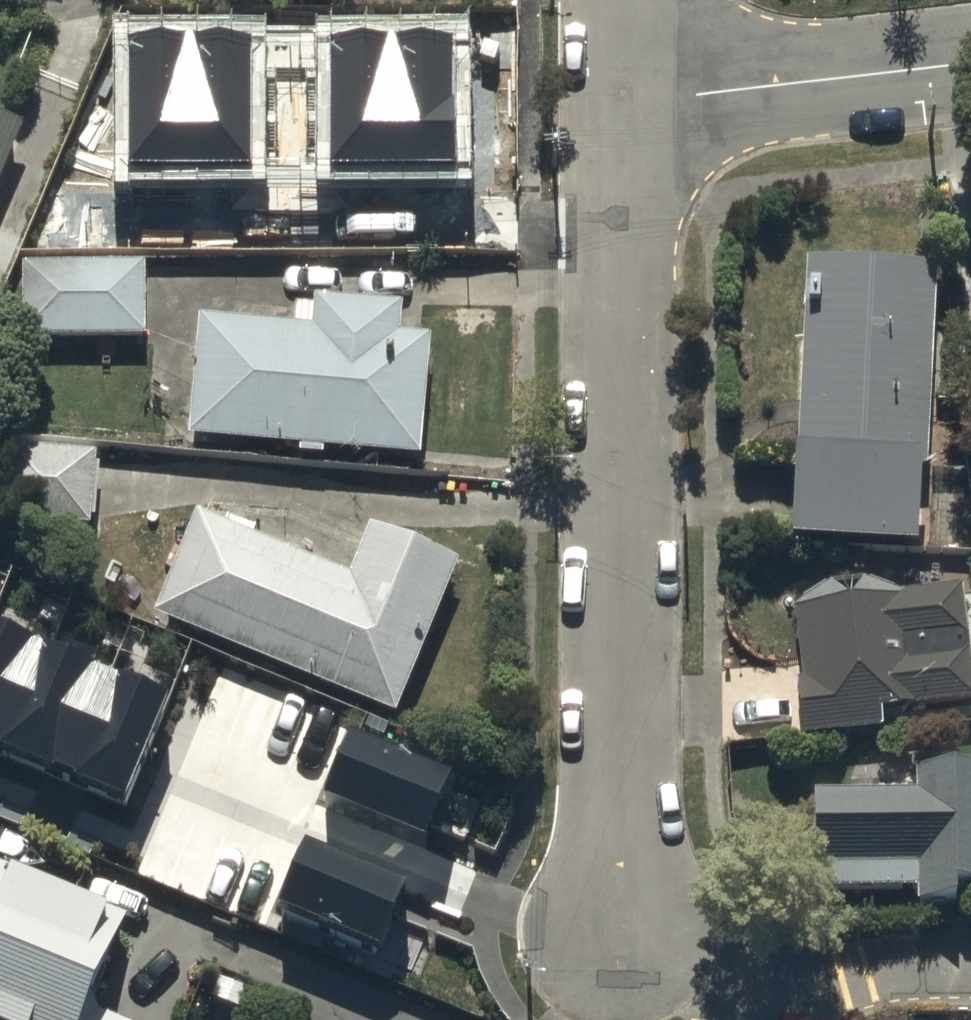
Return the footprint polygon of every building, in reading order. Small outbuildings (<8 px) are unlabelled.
[(207,20),(119,19),(92,80),(92,108),(206,109),(207,20)] [(400,55),(280,55),(280,186),(190,186),(190,255),(400,255),(400,157),(407,157),(407,127),(400,127),(400,55)] [(19,144),(0,136),(0,189),(19,144)] [(22,276),(22,348),(144,348),(144,276),(22,276)] [(936,284),(802,279),(791,560),(916,565),(919,485),(928,486),(936,284)] [(310,339),(196,331),(187,451),(298,459),(297,468),(323,470),(323,462),(417,469),(426,346),(399,344),(401,317),(312,311),(310,339)] [(1,457),(0,472),(0,529),(90,536),(96,464),(1,457)] [(346,587),(192,523),(148,630),(394,732),(457,580),(364,542),(346,587)] [(960,598),(902,606),(870,591),(823,596),(793,621),(802,690),(796,691),(804,752),(881,742),(879,725),(970,712),(970,680),(960,598)] [(124,813),(166,712),(0,643),(0,761),(124,813)] [(453,795),(352,753),(326,814),(427,856),(453,795)] [(916,775),(917,792),(814,795),(814,888),(919,888),(919,901),(954,914),(954,898),(970,893),(970,773),(916,775)] [(406,902),(307,861),(282,922),(381,963),(406,902)] [(90,1019),(124,934),(0,884),(0,1019),(91,1019),(90,1019)]
